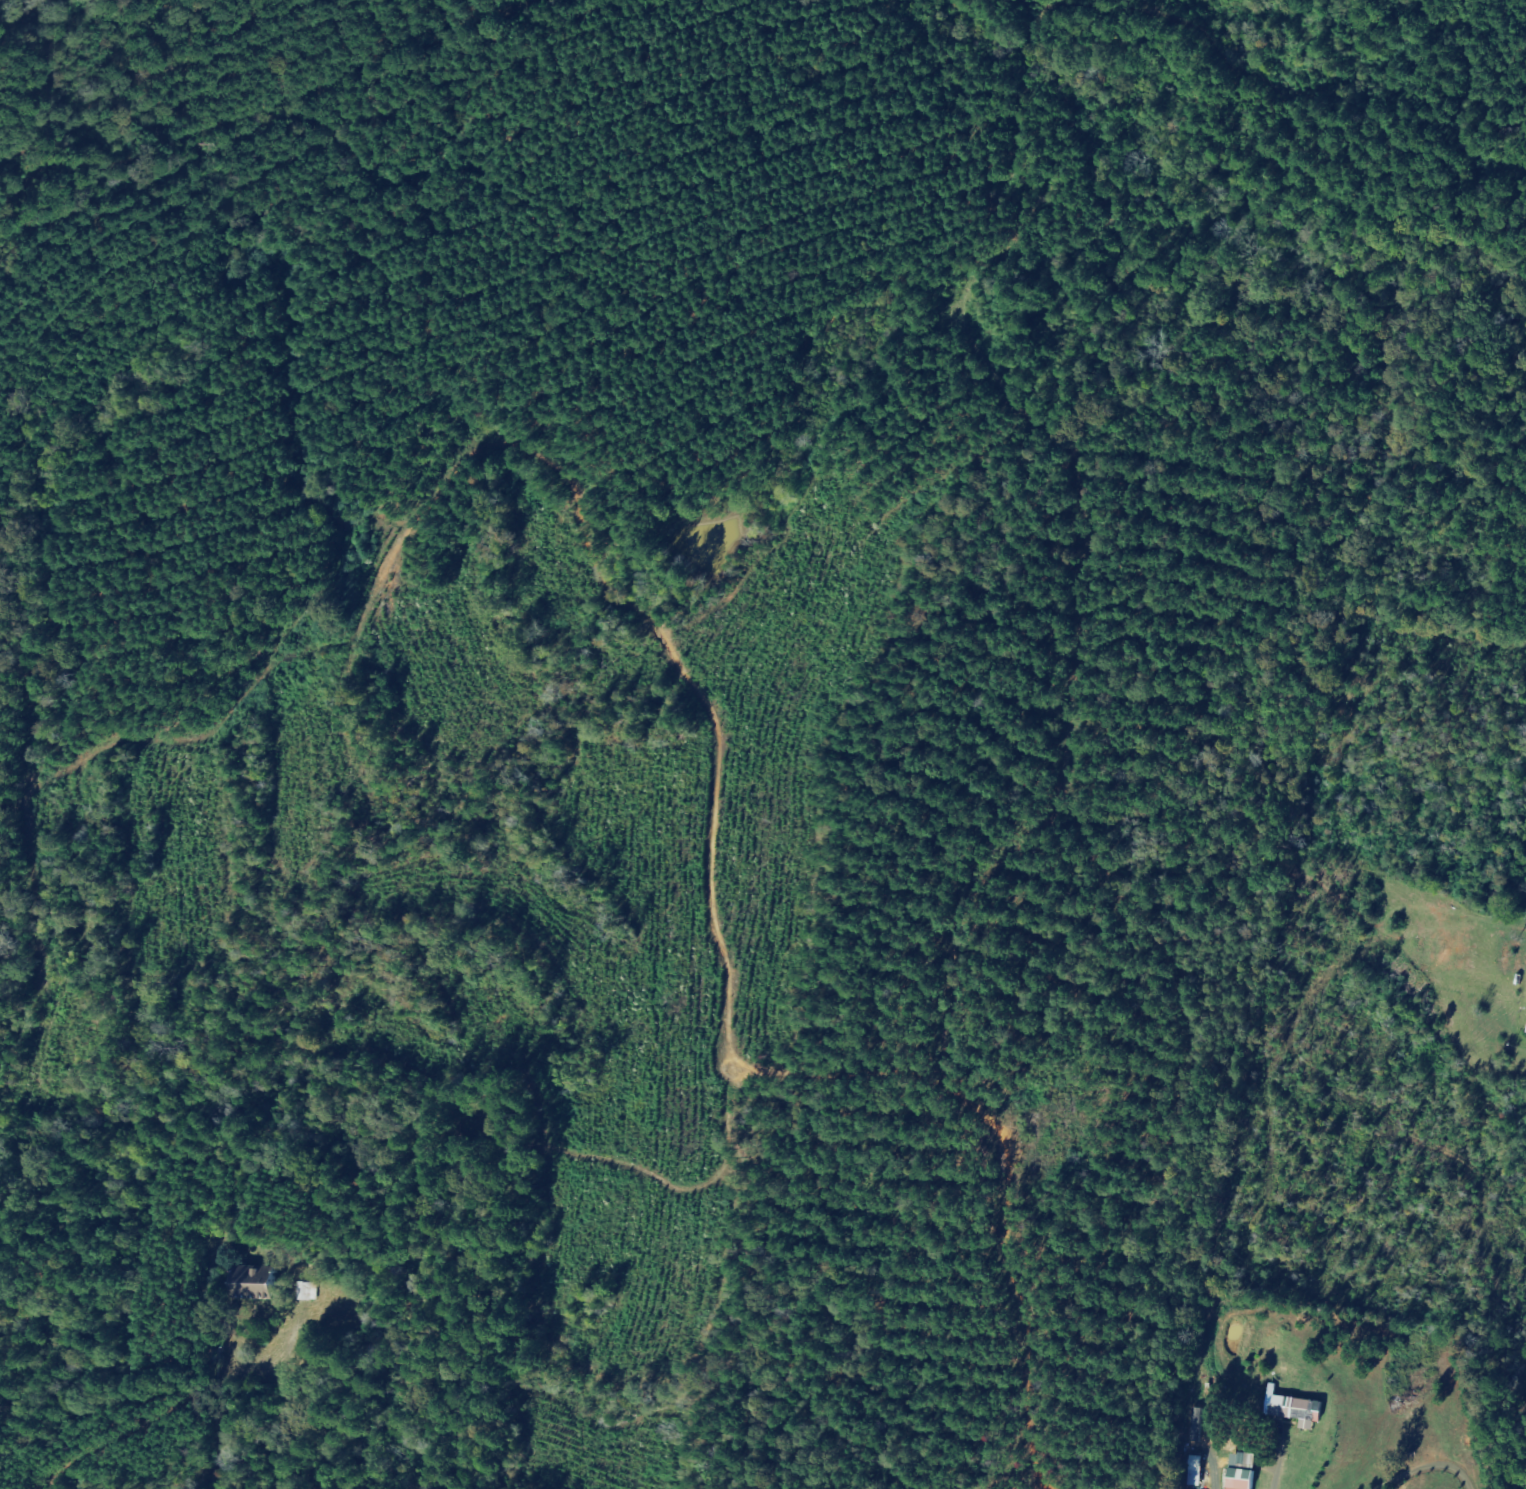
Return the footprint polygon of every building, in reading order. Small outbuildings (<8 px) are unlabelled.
[(274,1268),(240,1268),(240,1300),(280,1300),(279,1285),(274,1285),(274,1268)] [(299,1301),(318,1301),(318,1283),(299,1283),(299,1301)] [(1280,1397),(1280,1390),(1274,1390),(1272,1417),(1312,1420),(1311,1430),(1319,1431),(1320,1423),(1327,1423),(1328,1401),(1280,1397)] [(1236,1453),(1235,1488),(1260,1488),(1261,1454),(1236,1453)] [(1193,1457),(1193,1468),(1189,1468),(1188,1488),(1206,1488),(1207,1457),(1193,1457)]
